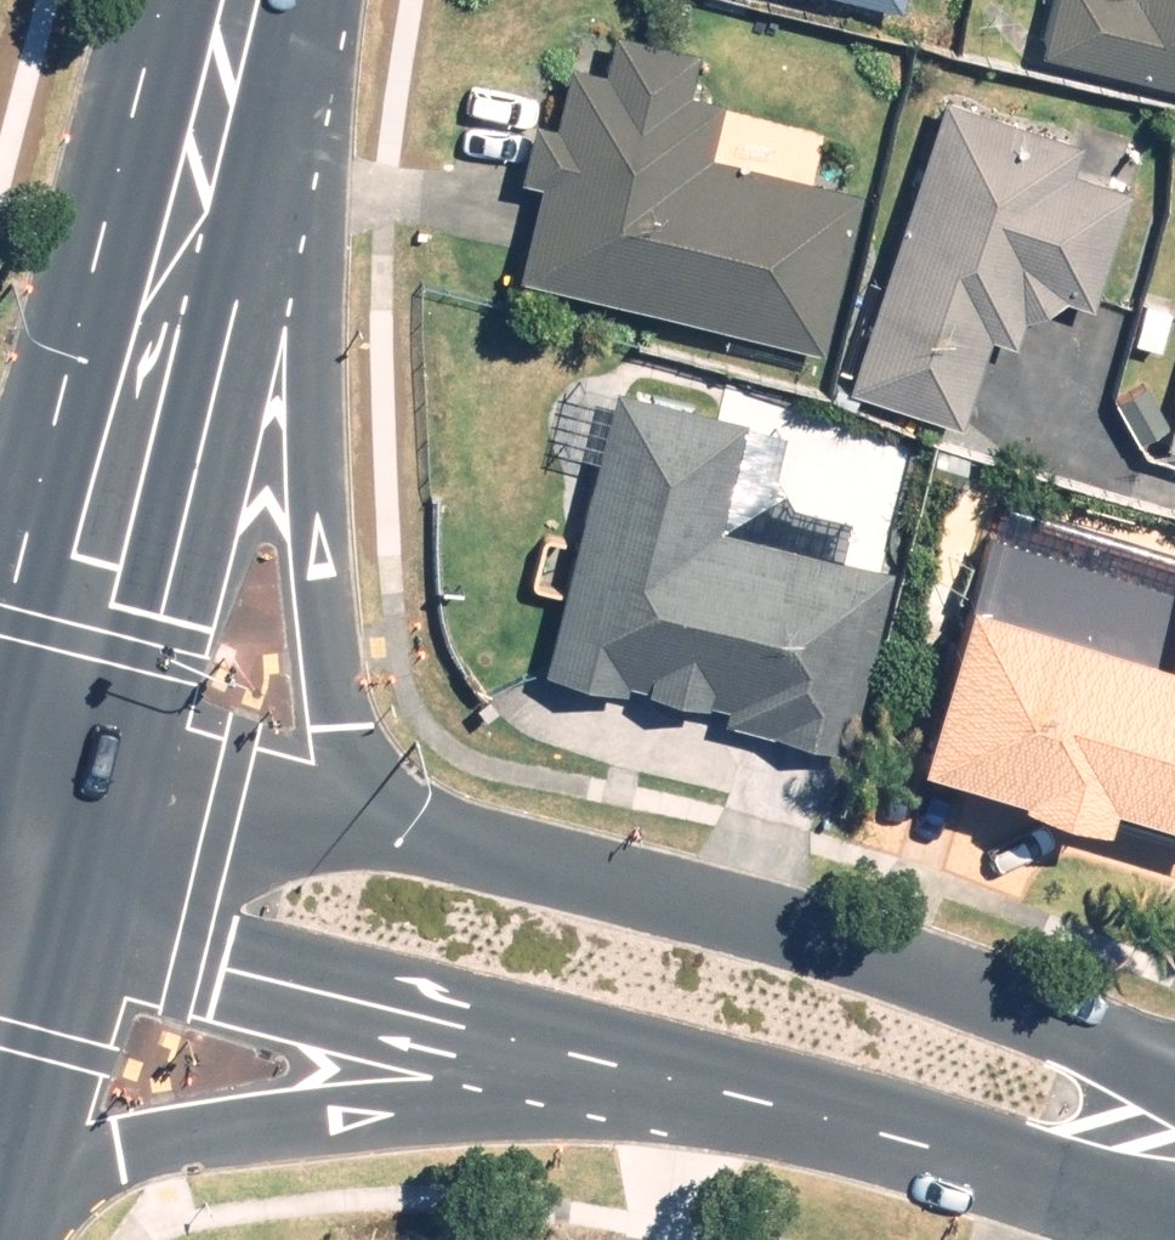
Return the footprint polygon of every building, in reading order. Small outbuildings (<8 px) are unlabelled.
[(1050,43),(1174,74),(1174,0),(1060,0),(1050,43)] [(575,60),(524,270),(823,342),(861,184),(710,148),(723,96),(690,88),(701,45),(622,26),(611,69),(575,60)] [(1084,135),(949,91),(856,380),(965,415),(993,329),(1019,337),(1028,309),(1064,293),(1095,302),(1134,182),(1075,163),(1084,135)] [(613,402),(548,667),(854,741),(897,564),(723,522),(745,434),(613,402)] [(979,589),(932,750),(1114,803),(1118,788),(1174,805),(1174,645),(979,589)]
